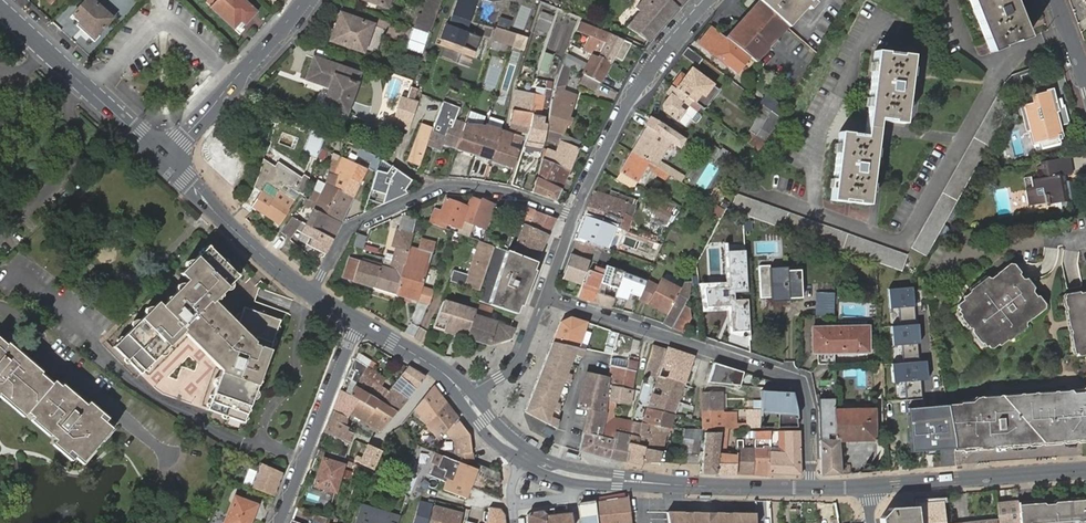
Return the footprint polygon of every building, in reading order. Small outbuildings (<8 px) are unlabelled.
[(112,18),(92,0),(86,0),(73,14),(81,20),(76,25),(94,42),(100,37),(97,34),(112,18)] [(112,18),(115,15),(98,0),(92,0),(112,18)] [(257,12),(245,0),(218,0),(211,7),(234,30),(242,21),(245,25),(257,12)] [(415,28),(430,34),(442,0),(427,0),(422,15),(419,14),(415,28)] [(466,31),(477,0),(457,0),(448,25),(466,31)] [(648,41),(667,20),(678,7),(685,0),(642,0),(635,8),(639,12),(631,21),(627,26),(626,27),(648,41)] [(779,19),(758,0),(748,13),(777,38),(788,26),(779,19)] [(788,27),(807,6),(810,9),(816,3),(813,0),(759,0),(758,0),(779,19),(788,26),(788,27)] [(989,51),(989,52),(1000,48),(1000,47),(1015,41),(1016,42),(1026,38),(1026,36),(1024,32),(1011,0),(968,0),(989,51)] [(548,33),(554,16),(541,12),(536,29),(548,33)] [(748,13),(738,23),(768,49),(777,38),(748,13)] [(331,40),(352,47),(363,51),(372,25),(340,14),(334,30),(331,40)] [(556,14),(548,50),(565,53),(572,18),(556,14)] [(582,50),(592,54),(597,57),(598,55),(610,34),(580,22),(577,30),(588,35),(582,50)] [(448,25),(444,23),(438,39),(462,47),(468,32),(466,31),(448,25)] [(738,23),(725,38),(732,43),(750,57),(754,61),(756,63),(768,49),(738,23)] [(527,37),(495,27),(491,41),(523,51),(527,37)] [(737,72),(750,57),(732,43),(725,38),(718,31),(712,27),(699,43),(712,54),(715,56),(736,73),(737,72)] [(351,50),(352,47),(331,40),(334,30),(332,29),(328,41),(351,50)] [(622,61),(631,43),(623,40),(610,34),(598,55),(610,63),(614,56),(622,61)] [(687,47),(682,55),(697,66),(703,59),(687,47)] [(867,111),(865,127),(877,128),(878,121),(893,123),(903,124),(906,102),(912,55),(900,54),(887,52),(875,51),(867,111)] [(553,55),(546,52),(540,69),(540,70),(547,72),(553,55)] [(600,83),(610,63),(598,55),(597,57),(592,54),(587,64),(577,59),(576,60),(567,56),(563,65),(582,74),(585,75),(600,83)] [(315,58),(308,79),(331,88),(329,95),(325,106),(346,114),(357,84),(360,74),(357,73),(353,72),(351,71),(332,64),(329,63),(325,62),(315,58)] [(557,83),(556,84),(553,99),(552,99),(549,117),(547,124),(546,129),(562,135),(575,97),(561,92),(563,87),(563,85),(569,68),(563,65),(557,83)] [(677,78),(672,86),(686,97),(692,101),(693,102),(698,106),(703,109),(718,89),(712,84),(691,69),(686,77),(682,82),(677,78)] [(681,74),(677,78),(682,82),(686,77),(681,74)] [(595,91),(600,83),(585,75),(580,84),(595,91)] [(452,78),(450,86),(459,89),(461,81),(452,78)] [(552,90),(553,82),(547,81),(545,89),(537,87),(535,95),(544,97),(546,89),(552,90)] [(972,174),(1019,91),(1005,83),(912,248),(926,255),(937,236),(968,182),(971,177),(972,174)] [(346,114),(350,115),(361,85),(357,84),(346,114)] [(686,97),(672,86),(666,93),(670,96),(665,105),(664,105),(664,106),(664,107),(664,108),(664,109),(664,110),(665,111),(669,114),(668,115),(671,118),(672,116),(677,120),(684,125),(698,106),(693,102),(692,101),(686,97)] [(408,87),(407,98),(415,99),(416,88),(408,87)] [(535,95),(515,91),(512,110),(533,113),(533,114),(541,116),(543,108),(548,109),(552,90),(546,89),(544,97),(535,95)] [(1052,110),(1063,107),(1061,98),(1053,100),(1051,92),(1035,96),(1032,97),(1034,104),(1022,107),(1027,128),(1028,131),(1031,130),(1034,141),(1039,140),(1041,148),(1042,150),(1060,145),(1060,143),(1059,140),(1061,139),(1059,134),(1058,135),(1056,127),(1055,122),(1052,110)] [(780,117),(780,118),(785,109),(766,94),(760,102),(762,104),(780,117)] [(325,106),(329,95),(326,95),(321,108),(345,116),(346,114),(325,106)] [(418,101),(407,98),(401,97),(392,124),(408,130),(412,119),(418,101)] [(443,144),(456,149),(463,132),(466,123),(455,119),(459,108),(450,106),(443,103),(441,110),(440,109),(437,117),(435,122),(432,127),(427,145),(441,151),(443,144)] [(758,152),(780,117),(762,104),(754,114),(758,117),(748,131),(750,132),(744,141),(758,152)] [(1064,107),(1063,107),(1052,110),(1055,122),(1067,118),(1064,107)] [(533,113),(512,110),(510,123),(511,123),(510,129),(528,134),(531,126),(533,114),(533,113)] [(531,126),(528,134),(524,147),(538,150),(542,137),(545,137),(546,129),(547,124),(541,122),(543,116),(541,116),(533,114),(531,126)] [(472,154),(476,156),(482,138),(485,129),(483,128),(485,121),(478,118),(472,116),(469,124),(466,123),(463,132),(456,149),(472,154)] [(683,138),(664,124),(651,117),(645,126),(647,127),(631,152),(649,163),(668,174),(680,181),(683,176),(659,161),(672,141),(678,145),(683,138)] [(1067,118),(1055,122),(1056,127),(1068,123),(1067,118)] [(419,166),(427,145),(432,127),(421,123),(408,162),(419,166)] [(482,138),(476,156),(490,160),(497,143),(500,134),(501,129),(486,124),(485,129),(482,138)] [(864,135),(851,134),(839,132),(838,141),(831,200),(842,202),(847,203),(851,203),(856,204),(868,205),(874,158),(877,128),(865,127),(864,135)] [(524,137),(505,131),(501,129),(500,134),(497,143),(490,160),(513,168),(519,151),(524,137)] [(570,170),(579,148),(567,143),(569,137),(567,136),(562,135),(546,129),(545,137),(545,140),(558,145),(555,152),(547,149),(545,155),(542,154),(541,158),(542,159),(570,170)] [(579,148),(581,142),(569,137),(567,143),(579,148)] [(713,145),(708,153),(723,164),(730,153),(723,148),(721,151),(713,145)] [(376,170),(380,158),(362,149),(359,155),(372,161),(369,168),(376,172),(376,170)] [(649,163),(631,152),(619,173),(634,181),(637,183),(647,166),(647,165),(655,169),(653,172),(665,179),(668,174),(649,163)] [(334,187),(342,159),(334,155),(329,174),(326,183),(323,190),(320,196),(312,192),(308,200),(305,205),(313,209),(326,215),(339,190),(334,187)] [(1070,157),(1040,162),(1041,166),(1037,167),(1038,172),(1042,171),(1043,175),(1031,178),(1032,185),(1025,186),(1028,204),(1044,201),(1045,205),(1045,206),(1046,206),(1046,207),(1047,207),(1047,206),(1048,206),(1048,205),(1049,205),(1048,204),(1059,202),(1061,214),(1078,211),(1072,180),(1066,181),(1065,175),(1073,173),(1070,157)] [(274,166),(263,159),(259,173),(254,186),(262,190),(252,207),(279,225),(289,211),(288,210),(299,192),(303,195),(310,178),(304,174),(302,177),(278,162),(274,166)] [(326,215),(341,223),(354,197),(367,170),(342,159),(334,187),(339,190),(326,215)] [(560,190),(570,170),(542,159),(537,178),(560,190)] [(412,180),(391,166),(386,173),(376,170),(376,172),(368,199),(383,204),(406,194),(405,190),(412,180)] [(644,187),(653,172),(650,170),(650,167),(647,166),(637,183),(644,187)] [(634,181),(619,173),(615,179),(624,184),(630,187),(634,181)] [(741,184),(744,178),(738,175),(735,180),(741,184)] [(555,201),(560,190),(537,178),(536,177),(532,193),(555,201)] [(602,223),(616,228),(619,229),(627,232),(631,218),(624,216),(628,203),(594,191),(590,198),(605,204),(599,221),(602,222),(602,223)] [(710,198),(717,202),(721,195),(714,191),(710,198)] [(874,261),(902,271),(908,255),(736,194),(731,210),(743,215),(783,228),(835,247),(874,261)] [(434,209),(429,223),(439,226),(441,221),(460,228),(461,228),(468,231),(466,236),(469,237),(474,225),(470,224),(480,201),(472,198),(471,197),(467,207),(446,198),(440,211),(434,209)] [(584,216),(599,221),(605,204),(590,198),(584,216)] [(496,205),(481,199),(480,201),(470,224),(474,225),(485,230),(494,210),(496,205)] [(528,227),(549,235),(556,219),(535,211),(505,200),(501,209),(497,208),(495,211),(500,213),(520,223),(524,225),(528,227)] [(658,206),(654,213),(668,220),(676,206),(667,202),(663,209),(658,206)] [(707,211),(718,218),(723,210),(711,203),(707,211)] [(313,209),(305,224),(333,239),(341,223),(326,215),(313,209)] [(398,227),(397,229),(405,232),(407,226),(415,229),(416,226),(417,219),(405,215),(405,212),(402,214),(398,227)] [(301,232),(305,224),(292,216),(282,232),(290,239),(297,229),(301,232)] [(595,244),(602,246),(607,230),(615,233),(616,228),(602,223),(602,222),(599,221),(584,216),(576,237),(595,244)] [(511,252),(536,262),(549,235),(528,227),(524,225),(520,223),(506,251),(511,252)] [(326,254),(333,239),(305,224),(301,232),(312,238),(309,243),(309,244),(326,254)] [(380,266),(374,288),(396,295),(402,273),(409,251),(410,246),(414,234),(405,232),(397,229),(392,247),(396,248),(395,255),(391,267),(390,270),(380,266)] [(638,236),(645,238),(647,232),(640,230),(638,236)] [(354,245),(363,248),(367,237),(358,234),(354,245)] [(570,254),(589,261),(590,258),(597,260),(602,246),(595,244),(576,237),(570,254)] [(402,273),(396,295),(417,301),(429,304),(434,290),(422,287),(425,277),(432,253),(435,243),(422,239),(419,249),(410,246),(409,251),(402,273)] [(465,286),(479,291),(494,246),(480,242),(478,248),(480,249),(470,280),(467,279),(466,279),(466,278),(467,275),(453,271),(450,281),(458,283),(465,286)] [(244,423),(280,321),(244,308),(236,328),(211,303),(238,276),(207,246),(180,273),(187,280),(162,307),(157,303),(114,347),(141,374),(184,330),(222,367),(207,410),(244,423)] [(609,249),(602,246),(597,260),(605,263),(609,249)] [(516,314),(536,262),(511,252),(506,251),(498,248),(495,247),(481,291),(478,301),(516,314)] [(466,279),(467,279),(470,280),(480,249),(478,248),(477,248),(466,278),(466,279)] [(725,283),(700,285),(702,312),(726,312),(728,335),(749,341),(745,251),(724,252),(725,283)] [(383,258),(381,264),(391,267),(395,255),(385,252),(383,258)] [(583,279),(589,261),(570,254),(564,272),(561,280),(579,286),(582,279),(583,279)] [(352,282),(374,288),(380,266),(361,261),(359,260),(359,261),(349,258),(343,277),(353,280),(352,282)] [(362,258),(361,261),(380,266),(381,264),(362,258)] [(759,266),(760,298),(762,297),(788,296),(788,298),(802,297),(801,269),(788,270),(784,270),(770,271),(770,265),(759,266)] [(988,279),(971,292),(970,294),(962,301),(958,304),(957,305),(956,307),(958,310),(962,314),(962,317),(981,341),(983,341),(987,346),(989,348),(991,348),(997,344),(1003,339),(1005,337),(1008,338),(1024,325),(1025,322),(1030,318),(1030,316),(1042,307),(1042,305),(1035,296),(1032,292),(1032,290),(1024,279),(1022,279),(1018,274),(1012,266),(1009,266),(998,275),(995,275),(990,279),(988,279)] [(578,298),(594,303),(602,277),(604,271),(601,270),(600,270),(594,268),(593,272),(589,271),(585,283),(584,282),(578,298)] [(617,289),(639,296),(645,281),(623,273),(620,283),(617,289)] [(693,286),(700,285),(698,276),(692,277),(693,286)] [(610,308),(611,308),(617,289),(620,283),(602,277),(594,303),(610,308)] [(638,298),(648,303),(657,286),(645,280),(645,281),(639,296),(638,298)] [(648,303),(667,313),(679,289),(661,280),(657,286),(648,303)] [(691,282),(684,281),(679,289),(667,313),(662,323),(672,329),(685,306),(687,301),(691,282)] [(912,288),(887,290),(888,310),(897,309),(899,327),(892,328),(893,346),(901,345),(903,364),(894,365),(896,384),(906,383),(911,455),(955,451),(954,443),(947,405),(923,408),(912,288)] [(834,316),(834,293),(818,292),(818,316),(834,316)] [(1080,293),(1067,295),(1066,298),(1069,316),(1073,315),(1076,330),(1072,331),(1077,353),(1077,354),(1079,355),(1085,354),(1085,292),(1080,293)] [(433,328),(467,338),(474,314),(475,309),(444,299),(433,328)] [(514,328),(511,327),(505,325),(488,319),(491,308),(477,304),(475,309),(474,314),(467,338),(489,345),(511,338),(514,328)] [(672,329),(682,332),(691,318),(689,308),(685,306),(672,329)] [(556,343),(577,348),(585,322),(570,317),(560,322),(552,342),(556,343)] [(818,364),(834,364),(834,353),(858,352),(868,352),(868,329),(849,329),(849,327),(821,328),(812,328),(813,353),(818,353),(818,364)] [(6,345),(0,340),(0,392),(20,409),(22,407),(27,412),(33,417),(51,433),(50,435),(56,440),(55,441),(68,453),(71,449),(83,459),(108,429),(97,419),(100,415),(87,404),(86,405),(80,400),(78,402),(60,386),(54,381),(53,382),(50,385),(39,376),(41,372),(6,345)] [(9,342),(6,345),(41,372),(44,369),(9,342)] [(556,343),(552,342),(525,412),(556,428),(558,419),(557,419),(556,418),(564,390),(567,391),(576,357),(581,358),(585,350),(581,349),(577,348),(556,343)] [(694,356),(668,347),(658,376),(665,378),(668,377),(686,383),(694,356)] [(665,353),(651,348),(648,359),(649,359),(645,372),(657,376),(665,353)] [(581,358),(576,357),(567,391),(564,390),(556,418),(557,419),(581,358)] [(362,375),(367,367),(354,358),(350,369),(354,372),(351,380),(357,384),(362,375)] [(627,369),(629,361),(617,358),(611,359),(611,362),(611,365),(627,369)] [(608,384),(632,390),(637,363),(629,361),(627,369),(611,365),(609,378),(609,379),(608,384)] [(742,372),(712,363),(707,382),(738,385),(742,372)] [(873,363),(875,389),(883,388),(882,363),(873,363)] [(425,377),(408,366),(400,376),(391,387),(395,390),(404,379),(413,388),(411,390),(413,392),(415,389),(425,377)] [(372,369),(367,367),(362,375),(357,384),(355,386),(380,401),(388,391),(367,377),(372,369)] [(53,382),(41,372),(39,376),(50,385),(53,382)] [(606,413),(606,403),(607,398),(608,384),(609,379),(609,378),(586,373),(578,406),(589,409),(583,434),(579,451),(610,460),(610,458),(615,440),(613,440),(609,439),(601,436),(603,428),(604,420),(606,413)] [(665,378),(658,376),(652,394),(679,402),(684,387),(685,385),(665,378)] [(63,383),(60,386),(78,402),(80,400),(81,398),(63,383)] [(630,404),(632,390),(608,384),(607,398),(606,403),(610,404),(611,399),(630,404)] [(380,401),(355,386),(349,395),(359,400),(374,410),(375,408),(392,418),(397,412),(380,401)] [(433,387),(416,407),(423,413),(421,416),(428,422),(435,428),(433,431),(441,438),(447,431),(456,443),(458,454),(472,452),(470,434),(458,419),(445,403),(433,387)] [(390,389),(388,391),(380,401),(397,412),(406,400),(390,389)] [(359,400),(349,395),(342,391),(341,390),(333,410),(348,418),(351,413),(359,400)] [(777,427),(797,427),(796,408),(792,392),(761,390),(761,400),(761,409),(761,411),(778,412),(777,427)] [(947,405),(954,443),(962,442),(963,441),(974,441),(976,442),(986,441),(987,440),(988,439),(990,441),(1001,440),(1002,438),(1003,438),(1004,440),(1014,439),(1015,438),(1023,437),(1025,438),(1035,437),(1036,436),(1037,436),(1038,437),(1048,436),(1050,435),(1058,434),(1059,435),(1070,435),(1071,433),(1072,433),(1073,434),(1083,434),(1085,432),(1085,390),(1076,398),(1070,391),(998,396),(988,405),(981,397),(978,397),(971,403),(947,405)] [(723,392),(702,393),(703,406),(703,409),(713,409),(713,413),(723,413),(723,411),(723,392)] [(679,402),(652,394),(648,408),(675,415),(679,402)] [(998,396),(981,397),(988,405),(998,396)] [(835,440),(835,409),(834,398),(824,399),(824,410),(819,410),(819,441),(835,440)] [(381,431),(392,418),(375,408),(374,410),(359,400),(351,413),(381,431)] [(675,415),(648,408),(643,423),(671,428),(672,424),(675,415)] [(839,440),(839,441),(875,440),(875,408),(835,409),(835,440),(839,440)] [(713,409),(703,409),(703,413),(703,422),(704,425),(704,429),(721,429),(736,428),(735,418),(723,419),(723,413),(713,413),(713,409)] [(754,409),(747,409),(747,419),(751,419),(751,428),(760,428),(761,418),(761,411),(761,409),(754,409)] [(333,410),(325,431),(342,439),(350,442),(354,433),(346,429),(348,418),(333,410)] [(49,436),(50,435),(51,433),(33,417),(31,420),(49,436)] [(604,420),(603,428),(601,436),(609,439),(611,431),(614,432),(615,430),(616,422),(604,420)] [(628,443),(631,425),(616,422),(615,430),(614,432),(611,431),(609,439),(613,440),(615,440),(610,458),(627,462),(628,443)] [(643,423),(642,423),(641,427),(638,445),(645,447),(644,449),(662,452),(665,436),(666,432),(670,432),(671,433),(672,428),(671,428),(643,423)] [(641,427),(631,425),(628,443),(627,462),(641,465),(642,462),(644,449),(645,447),(638,445),(641,427)] [(682,438),(683,438),(689,439),(689,441),(699,443),(701,429),(684,429),(682,438)] [(800,431),(797,431),(783,431),(779,431),(780,434),(780,438),(780,441),(780,448),(770,448),(770,452),(770,473),(787,474),(801,475),(800,431)] [(718,453),(721,432),(705,433),(703,456),(702,464),(702,474),(715,474),(718,464),(718,453)] [(726,432),(721,432),(718,453),(718,464),(715,474),(736,475),(736,453),(724,453),(726,432)] [(683,438),(680,453),(699,455),(701,443),(699,443),(689,441),(689,439),(683,438)] [(780,438),(771,439),(770,448),(780,448),(780,441),(780,438)] [(820,476),(840,475),(839,441),(839,440),(835,440),(819,441),(820,476)] [(359,463),(372,469),(380,451),(367,445),(361,460),(358,458),(356,461),(359,463)] [(770,476),(770,473),(770,452),(770,448),(754,449),(754,450),(753,475),(770,476)] [(662,452),(644,449),(642,462),(660,463),(660,462),(662,452)] [(754,450),(736,450),(736,453),(736,475),(753,475),(754,450)] [(443,455),(436,452),(432,462),(435,464),(439,465),(443,455)] [(458,454),(459,462),(466,464),(468,460),(473,462),(472,452),(458,454)] [(466,498),(470,486),(477,469),(466,464),(459,462),(453,459),(443,455),(439,465),(435,464),(430,476),(443,481),(447,483),(455,485),(452,493),(466,498)] [(324,488),(335,492),(343,464),(323,458),(318,474),(315,485),(324,488)] [(466,464),(477,469),(483,471),(485,467),(473,462),(468,460),(466,464)] [(274,496),(283,473),(278,471),(260,463),(251,487),(274,496)] [(360,475),(370,480),(373,471),(363,467),(360,475)] [(481,475),(500,483),(499,472),(498,472),(485,467),(483,471),(481,475)] [(248,469),(242,484),(248,486),(254,471),(248,469)] [(444,490),(452,493),(455,485),(447,483),(444,490)] [(256,505),(235,497),(225,522),(249,522),(256,505)] [(629,505),(628,498),(612,500),(595,503),(598,522),(631,522),(629,505)] [(918,522),(944,522),(942,500),(916,502),(918,522)] [(1018,507),(1017,502),(1017,501),(996,503),(998,522),(1019,522),(1018,507)] [(431,505),(420,502),(414,522),(426,522),(431,505)] [(1074,503),(1075,517),(1060,519),(1044,520),(1044,522),(1085,522),(1085,519),(1084,502),(1074,503)] [(595,503),(578,505),(581,522),(598,522),(595,503)] [(1018,507),(1019,522),(1044,522),(1044,520),(1060,519),(1075,517),(1074,503),(1053,504),(1044,505),(1036,506),(1028,506),(1018,507)] [(401,515),(362,504),(356,522),(398,522),(401,515)] [(434,506),(430,522),(460,522),(463,513),(434,506)] [(916,506),(906,507),(890,508),(880,518),(881,522),(918,522),(916,506)] [(504,515),(500,510),(490,508),(489,513),(484,512),(482,522),(486,522),(505,522),(504,515)] [(570,513),(554,514),(553,509),(545,510),(545,522),(572,522),(570,513)] [(545,510),(538,511),(538,512),(529,513),(527,516),(527,522),(545,522),(545,510)] [(667,513),(667,514),(669,522),(756,522),(756,514),(749,514),(715,513),(700,513),(667,513)]
